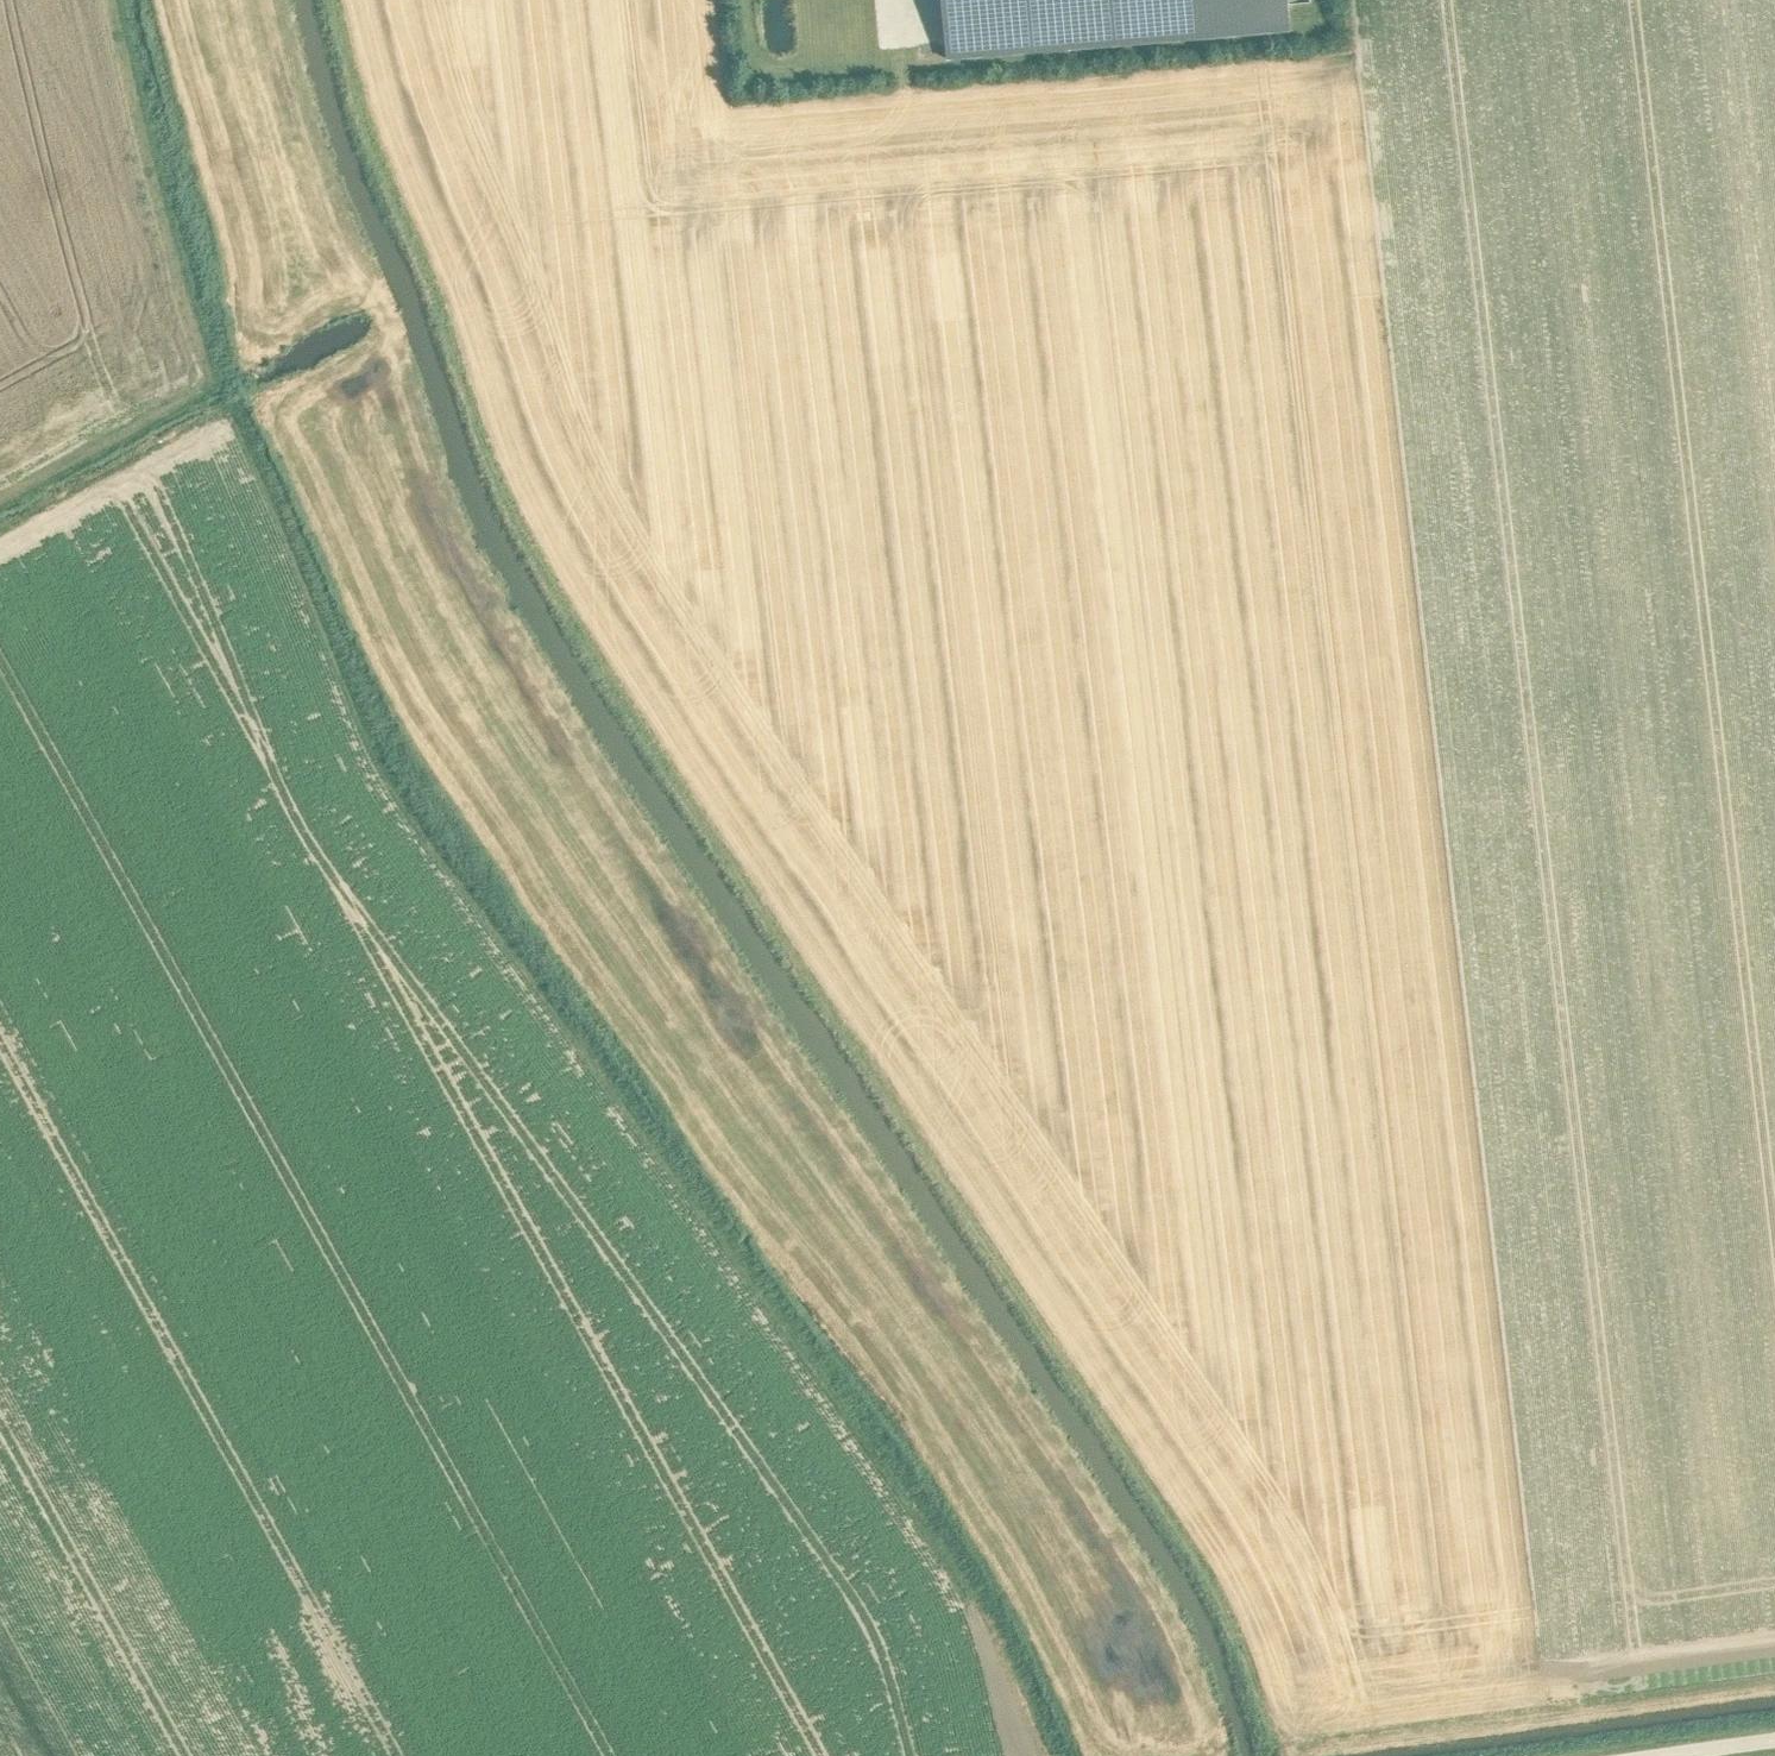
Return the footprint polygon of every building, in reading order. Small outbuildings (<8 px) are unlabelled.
[(947,27),(1270,0),(945,0),(947,27)]
